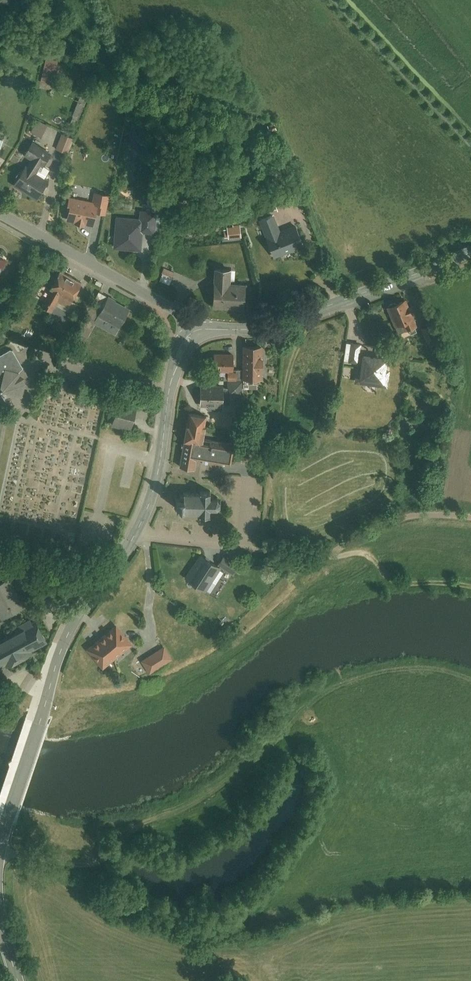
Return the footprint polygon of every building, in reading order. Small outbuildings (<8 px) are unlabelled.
[(114,117),(111,132),(121,134),(125,120),(114,117)] [(68,129),(59,143),(67,148),(76,134),(68,129)] [(20,152),(29,157),(12,184),(33,197),(45,178),(36,173),(50,152),(29,139),(20,152)] [(71,198),(67,220),(94,224),(96,212),(107,214),(110,194),(93,191),(91,202),(71,198)] [(141,216),(118,213),(114,246),(140,249),(142,230),(155,231),(157,212),(142,210),(141,216)] [(271,212),(256,217),(271,255),(303,243),(296,226),(279,233),(271,212)] [(228,266),(212,266),(212,304),(224,304),(224,308),(243,307),(243,301),(240,301),(240,293),(243,293),(243,282),(229,282),(228,266)] [(166,268),(159,282),(171,287),(177,273),(166,268)] [(85,284),(56,270),(40,305),(53,311),(60,296),(76,304),(85,284)] [(407,297),(386,305),(396,334),(417,326),(407,297)] [(102,308),(92,303),(79,329),(90,335),(99,318),(118,328),(128,309),(107,298),(102,308)] [(261,385),(262,344),(242,344),(241,368),(229,367),(228,393),(242,394),(242,385),(261,385)] [(20,388),(29,379),(24,370),(13,350),(0,356),(0,379),(3,379),(0,391),(6,393),(20,388)] [(226,350),(208,350),(208,365),(226,365),(226,350)] [(383,356),(358,351),(354,375),(378,379),(383,356)] [(223,383),(202,383),(202,397),(208,398),(208,410),(223,410),(223,383)] [(111,422),(131,428),(137,402),(118,397),(111,422)] [(205,417),(187,414),(179,465),(195,467),(197,457),(228,462),(231,443),(202,438),(205,417)] [(210,490),(182,491),(179,496),(175,497),(175,506),(181,507),(182,511),(198,511),(198,513),(210,513),(210,508),(216,508),(220,505),(220,500),(218,496),(214,496),(213,495),(211,493),(210,490)] [(106,525),(109,514),(97,511),(95,522),(106,525)] [(215,563),(199,551),(183,573),(207,591),(223,569),(233,576),(241,566),(222,553),(215,563)] [(0,578),(0,612),(18,603),(4,576),(0,578)] [(0,640),(0,667),(46,641),(35,621),(0,640)] [(88,649),(103,666),(131,641),(116,624),(88,649)] [(140,656),(146,667),(168,655),(162,644),(140,656)]
